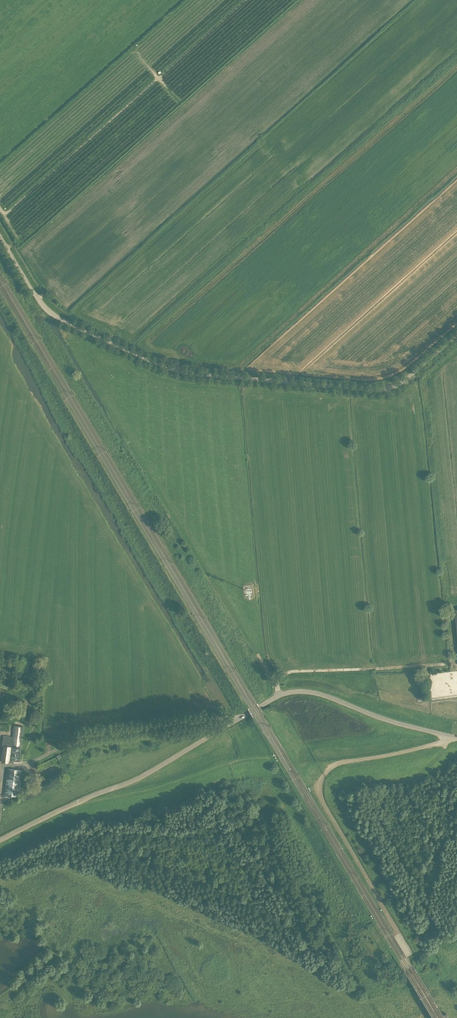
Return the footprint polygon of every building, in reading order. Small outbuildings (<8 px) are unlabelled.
[(13,760),(20,760),(24,726),(14,725),(13,736),(3,735),(2,745),(4,745),(2,761),(10,762),(11,762),(12,761),(13,760)] [(19,797),(22,770),(8,768),(5,795),(19,797)]
